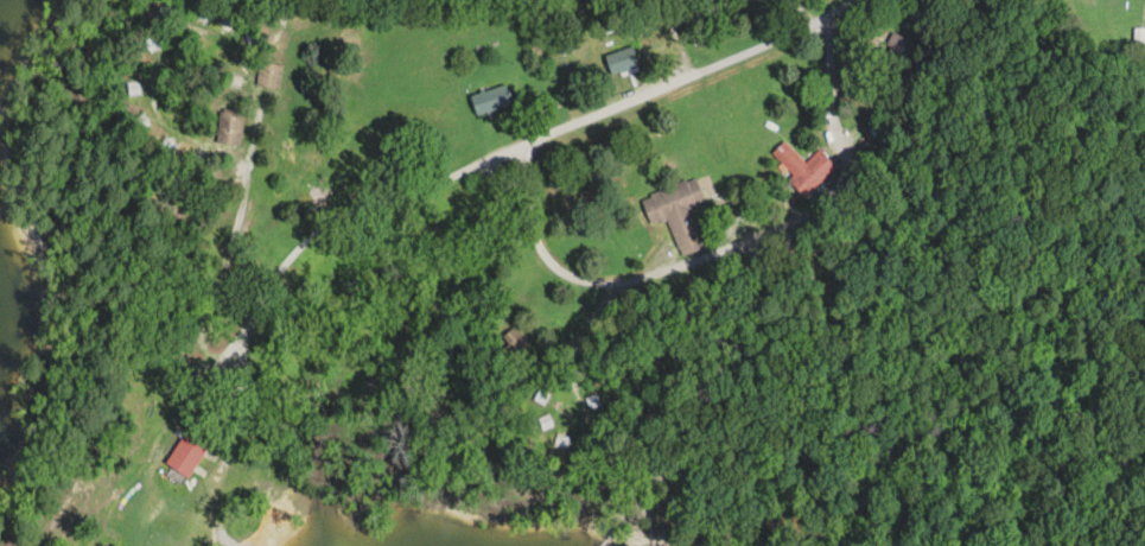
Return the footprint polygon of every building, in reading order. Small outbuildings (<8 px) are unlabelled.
[(890,86),(922,52),(899,31),(867,65),(890,86)] [(611,73),(638,68),(634,48),(607,53),(611,73)] [(280,89),(283,64),(260,61),(257,85),(280,89)] [(470,95),(476,115),(512,103),(506,83),(470,95)] [(217,143),(240,145),(244,112),(220,109),(217,143)] [(837,167),(820,149),(806,162),(785,140),(769,155),(808,195),(837,167)] [(668,220),(681,256),(706,247),(692,208),(706,203),(696,177),(641,197),(652,226),(668,220)] [(535,351),(512,331),(504,340),(510,346),(507,350),(522,365),(535,351)] [(189,478),(210,444),(187,429),(166,463),(189,478)]
